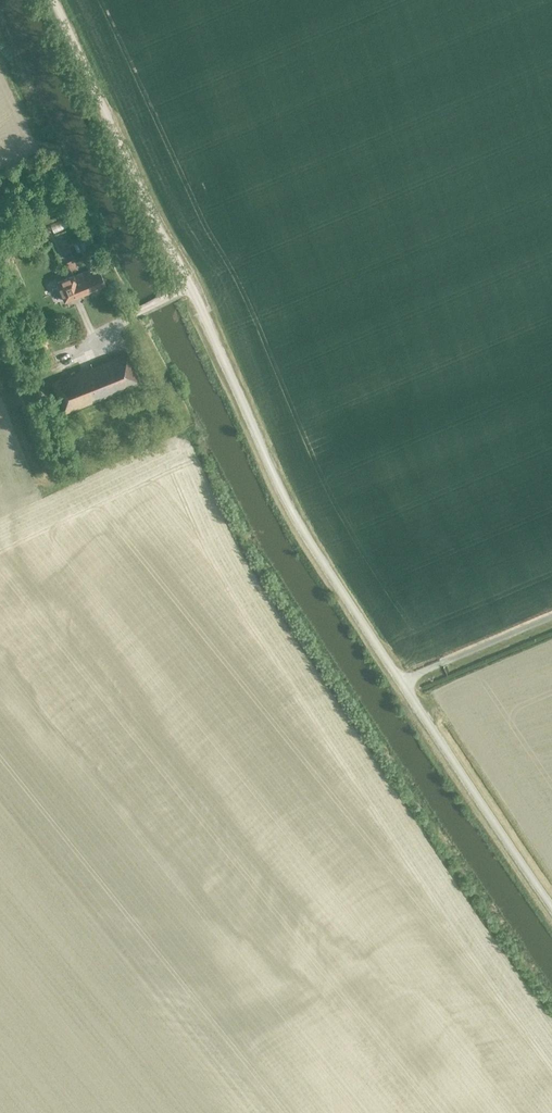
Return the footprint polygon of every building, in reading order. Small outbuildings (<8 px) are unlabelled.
[(82,251),(96,246),(93,239),(79,244),(82,251)] [(77,271),(74,266),(72,261),(66,263),(70,274),(77,271)] [(56,283),(63,301),(64,301),(104,285),(97,267),(74,277),(73,276),(56,283)] [(63,413),(138,384),(127,354),(51,383),(63,413)]
